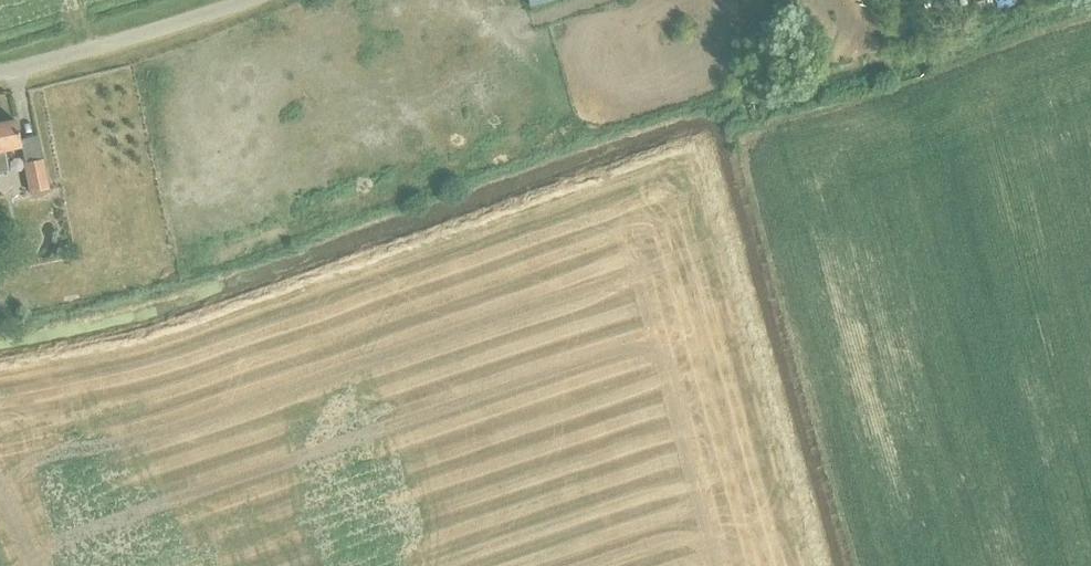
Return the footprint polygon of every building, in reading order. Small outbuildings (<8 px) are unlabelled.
[(918,13),(915,1),(885,8),(888,20),(918,13)] [(0,124),(0,173),(9,171),(5,151),(23,148),(17,120),(0,124)] [(23,165),(29,195),(48,191),(43,161),(23,165)]
